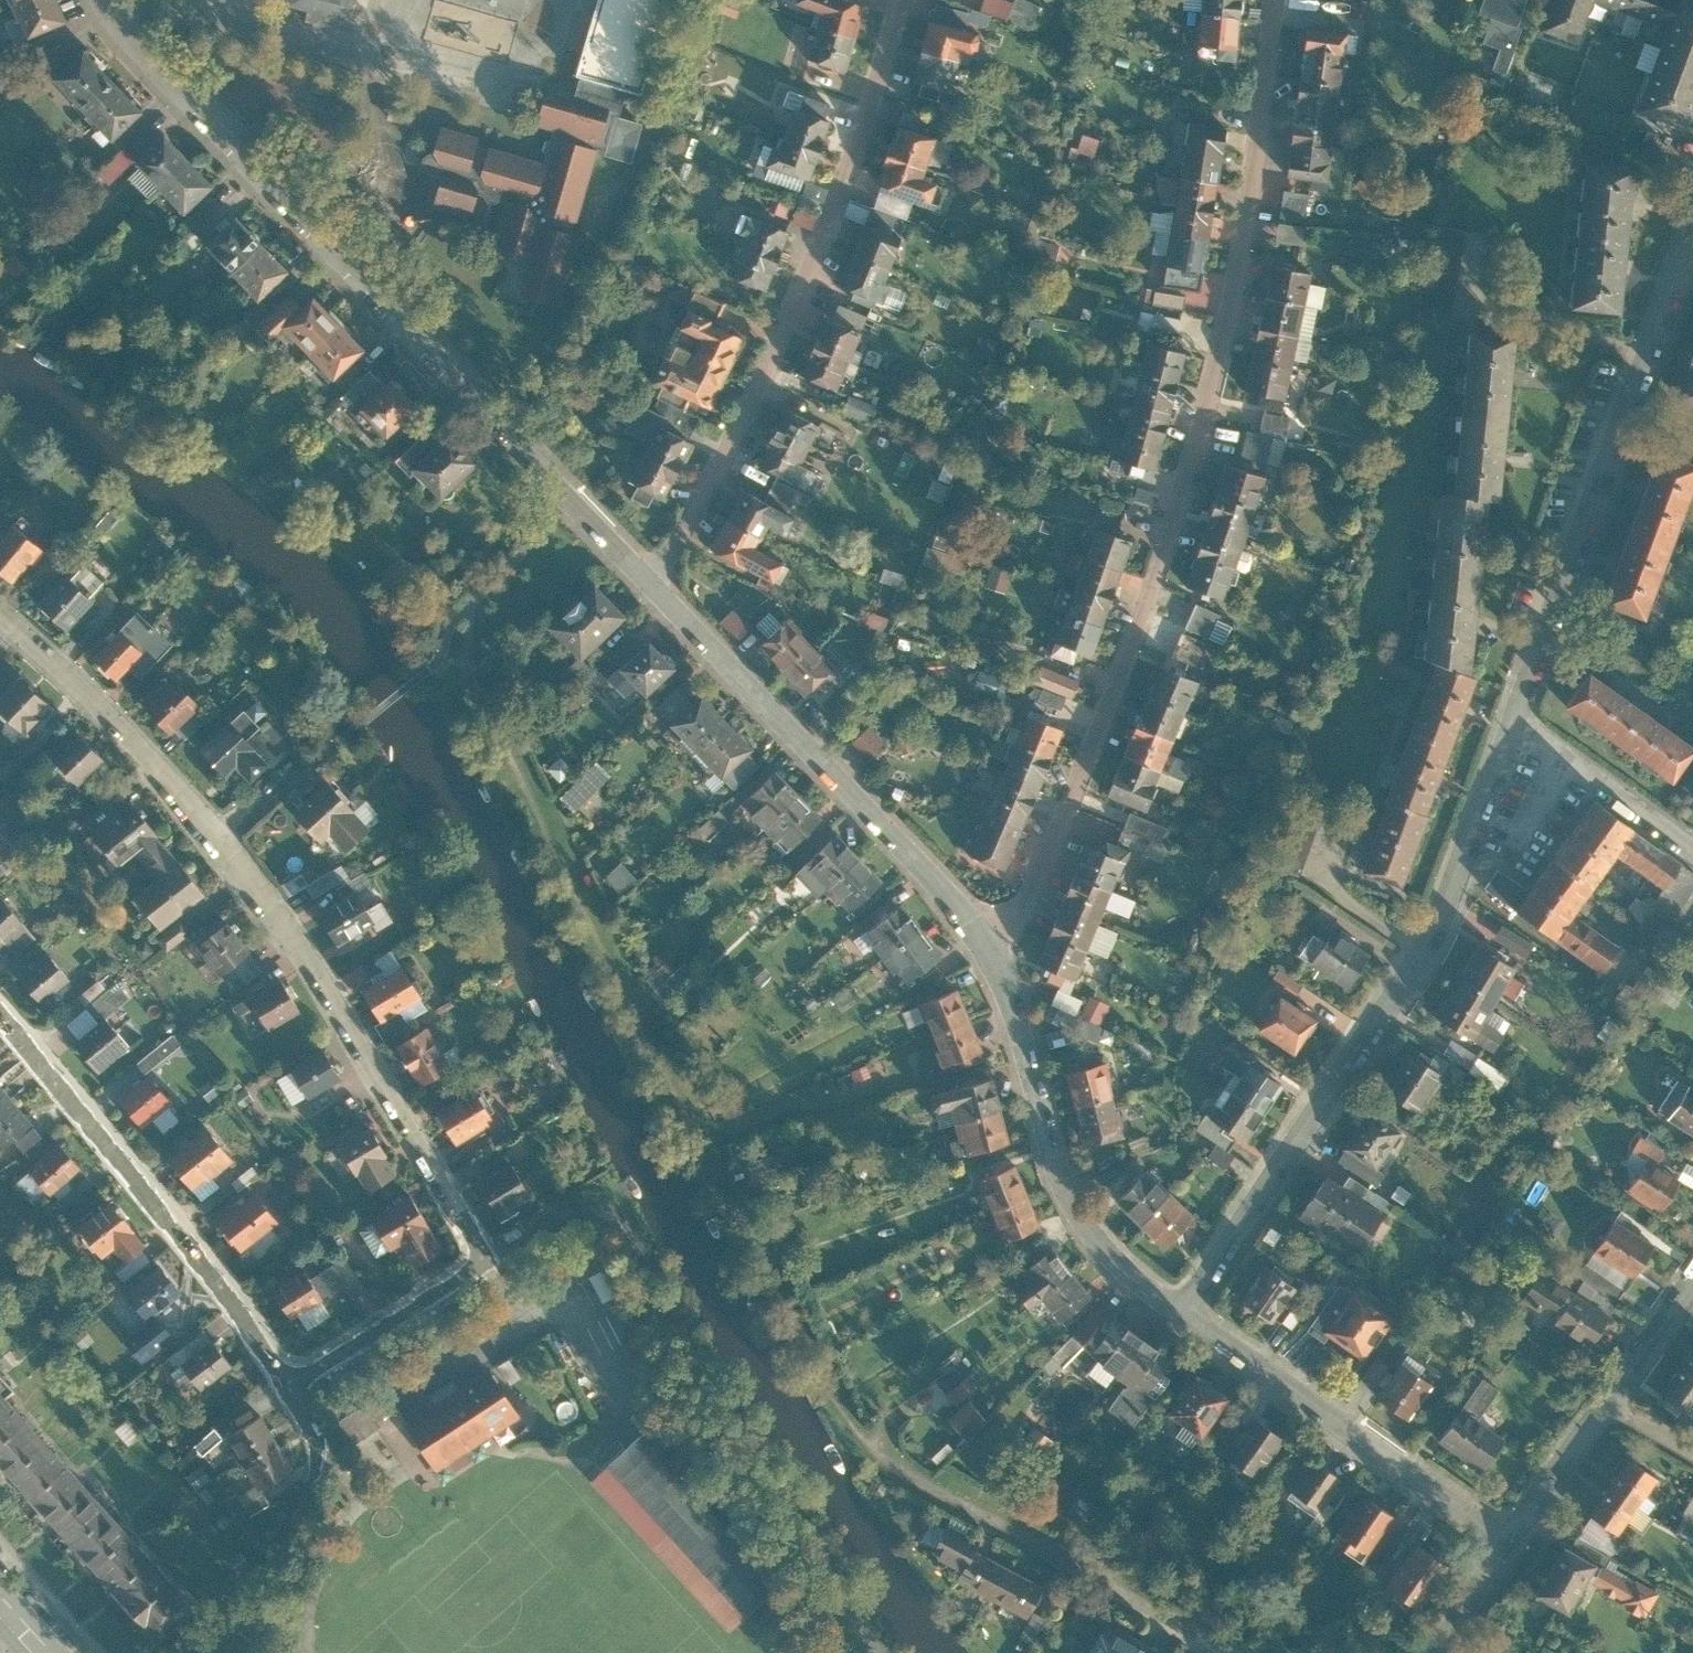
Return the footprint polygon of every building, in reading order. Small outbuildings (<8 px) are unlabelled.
[(30,29),(71,14),(65,0),(19,0),(30,29)] [(287,11),(302,16),(302,22),(328,30),(330,22),(366,31),(373,0),(290,0),(287,11)] [(574,72),(579,73),(572,96),(549,89),(542,110),(538,123),(553,128),(550,135),(545,138),(543,145),(546,151),(544,160),(478,141),(480,137),(441,125),(434,146),(424,153),(419,167),(440,173),(430,204),(471,216),(479,188),(483,190),(487,199),(493,201),(502,196),(506,196),(488,248),(507,254),(515,256),(521,265),(531,268),(522,295),(558,305),(579,232),(573,230),(596,150),(631,160),(642,120),(620,113),(627,87),(643,91),(670,0),(595,0),(574,72)] [(819,23),(855,34),(866,0),(809,0),(825,5),(819,23)] [(1031,0),(1015,0),(1007,18),(1029,29),(1040,4),(1031,0)] [(1202,13),(1241,16),(1243,0),(1203,0),(1202,13)] [(1475,5),(1490,11),(1480,40),(1499,46),(1492,66),(1504,69),(1526,8),(1519,6),(1521,0),(1478,0),(1475,5)] [(1591,0),(1548,0),(1539,27),(1575,41),(1591,0)] [(1663,23),(1692,34),(1692,0),(1596,0),(1663,23)] [(1365,6),(1331,2),(1329,17),(1364,20),(1365,6)] [(1202,13),(1200,40),(1239,43),(1241,16),(1202,13)] [(930,15),(921,45),(960,56),(964,43),(972,45),(977,41),(980,34),(978,28),(930,15)] [(1298,21),(1292,76),(1335,80),(1341,25),(1298,21)] [(855,34),(819,23),(807,58),(844,70),(855,34)] [(1663,23),(1633,105),(1686,124),(1692,104),(1692,34),(1663,23)] [(42,60),(66,43),(58,29),(26,42),(42,60)] [(60,74),(79,57),(66,43),(42,60),(53,74),(56,72),(60,74)] [(60,74),(87,105),(119,76),(92,45),(79,57),(60,74)] [(960,56),(921,45),(913,73),(951,84),(960,56)] [(87,105),(115,135),(147,105),(119,76),(87,105)] [(1292,76),(1289,103),(1332,108),(1335,80),(1292,76)] [(801,104),(826,112),(830,101),(805,93),(801,104)] [(793,101),(783,132),(820,144),(830,114),(826,112),(801,104),(793,101)] [(1289,103),(1286,138),(1329,142),(1332,108),(1289,103)] [(888,147),(927,161),(938,130),(899,116),(888,147)] [(1192,117),(1183,168),(1222,175),(1231,124),(1192,117)] [(137,155),(163,183),(194,154),(168,126),(137,155)] [(1081,131),(1075,155),(1092,160),(1099,136),(1081,131)] [(820,144),(783,132),(779,143),(773,141),(766,161),(810,175),(820,144)] [(1329,142),(1286,138),(1282,172),(1325,176),(1329,142)] [(927,161),(888,147),(877,179),(930,199),(938,178),(923,172),(927,161)] [(194,154),(163,183),(189,210),(219,181),(194,154)] [(1588,165),(1579,238),(1632,241),(1636,205),(1640,172),(1588,165)] [(1183,168),(1177,198),(1216,205),(1222,175),(1183,168)] [(1177,198),(1172,229),(1211,236),(1216,205),(1177,198)] [(896,213),(872,204),(867,216),(891,226),(896,213)] [(1280,206),(1277,218),(1302,222),(1304,210),(1280,206)] [(209,236),(236,266),(267,237),(240,207),(209,236)] [(741,242),(778,256),(789,226),(747,211),(740,229),(746,231),(741,242)] [(866,218),(854,248),(892,264),(904,233),(866,218)] [(1273,236),(1299,239),(1301,223),(1275,220),(1273,236)] [(1172,229),(1162,283),(1201,290),(1211,236),(1172,229)] [(196,230),(176,248),(185,258),(205,240),(196,230)] [(236,266),(262,294),(293,265),(267,237),(236,266)] [(1630,275),(1632,241),(1579,238),(1575,310),(1628,317),(1630,275)] [(778,256),(741,242),(730,274),(766,287),(778,256)] [(854,248),(839,281),(883,299),(891,281),(886,279),(892,264),(854,248)] [(1274,262),(1268,291),(1308,300),(1313,272),(1274,262)] [(689,307),(717,319),(725,300),(687,285),(677,306),(688,310),(689,307)] [(1184,307),(1187,294),(1154,287),(1152,300),(1184,307)] [(288,319),(307,302),(295,290),(262,321),(273,333),(288,319)] [(288,319),(313,346),(344,318),(319,290),(307,302),(288,319)] [(1268,291),(1261,322),(1301,332),(1308,300),(1268,291)] [(839,302),(832,317),(862,331),(870,315),(839,302)] [(688,310),(674,342),(728,365),(743,330),(717,319),(689,307),(688,310)] [(1142,325),(1180,328),(1181,314),(1144,311),(1142,325)] [(814,343),(849,359),(862,331),(832,317),(827,314),(814,343)] [(344,318),(313,346),(337,373),(369,344),(344,318)] [(1261,322),(1253,358),(1295,368),(1301,332),(1261,322)] [(1470,334),(1463,410),(1513,415),(1515,381),(1520,338),(1470,334)] [(1142,368),(1180,379),(1188,350),(1149,340),(1142,368)] [(728,365),(674,342),(658,380),(662,382),(691,394),(712,403),(728,365)] [(814,343),(801,371),(836,387),(849,359),(814,343)] [(1253,358),(1245,390),(1286,400),(1295,368),(1253,358)] [(338,378),(350,390),(367,374),(355,362),(338,378)] [(1692,407),(1692,364),(1679,401),(1692,407)] [(366,402),(388,381),(374,367),(367,374),(350,390),(345,395),(347,397),(344,399),(370,426),(380,417),(366,402)] [(1134,398),(1173,408),(1180,379),(1142,368),(1134,398)] [(394,432),(425,402),(396,373),(388,381),(366,402),(380,417),(394,432)] [(656,395),(660,397),(684,409),(691,394),(662,382),(656,395)] [(661,423),(687,437),(698,415),(684,409),(660,397),(653,408),(666,414),(661,423)] [(1126,429),(1164,439),(1173,408),(1134,398),(1126,429)] [(650,440),(645,451),(677,467),(691,439),(687,437),(661,423),(666,414),(653,408),(637,401),(625,427),(650,440)] [(772,431),(806,450),(821,423),(787,404),(772,431)] [(1513,415),(1463,410),(1455,494),(1496,499),(1504,499),(1508,459),(1513,415)] [(1265,411),(1261,428),(1288,434),(1292,417),(1265,411)] [(447,495),(484,458),(454,426),(436,443),(416,464),(418,466),(447,495)] [(1126,429),(1118,457),(1157,467),(1164,439),(1126,429)] [(1274,435),(1248,429),(1242,456),(1268,462),(1274,435)] [(772,431),(756,460),(777,472),(791,479),(806,450),(772,431)] [(416,464),(436,443),(425,433),(398,459),(411,473),(418,466),(416,464)] [(1682,541),(1692,512),(1692,459),(1665,449),(1649,493),(1637,524),(1682,541)] [(663,495),(677,467),(645,451),(631,479),(663,495)] [(1230,459),(1219,490),(1259,504),(1270,473),(1230,459)] [(777,472),(770,487),(802,503),(810,489),(791,479),(777,472)] [(727,518),(759,534),(767,521),(786,531),(795,515),(764,498),(743,487),(727,518)] [(770,487),(764,498),(795,515),(802,503),(770,487)] [(1219,490),(1208,522),(1248,536),(1259,504),(1219,490)] [(1444,493),(1435,573),(1486,578),(1491,541),(1496,499),(1455,494),(1444,493)] [(759,534),(727,518),(713,545),(771,579),(783,561),(753,544),(759,534)] [(1208,522),(1199,549),(1239,563),(1248,536),(1208,522)] [(0,541),(0,567),(24,586),(41,566),(36,564),(47,549),(15,523),(0,541)] [(1089,554),(1125,566),(1135,537),(1100,524),(1089,554)] [(1606,609),(1652,626),(1682,541),(1637,524),(1622,565),(1606,609)] [(1199,549),(1186,584),(1227,598),(1239,563),(1199,549)] [(1079,583),(1114,595),(1125,566),(1089,554),(1079,583)] [(40,603),(67,628),(95,598),(91,594),(104,579),(86,563),(72,577),(68,573),(40,603)] [(1486,578),(1435,573),(1427,655),(1439,659),(1478,671),(1482,621),(1486,578)] [(626,614),(593,580),(549,623),(582,657),(626,614)] [(1068,613),(1103,626),(1114,595),(1079,583),(1068,613)] [(1196,602),(1186,626),(1211,637),(1221,612),(1196,602)] [(140,610),(96,657),(120,679),(131,667),(142,678),(175,642),(140,610)] [(1094,653),(1103,626),(1068,613),(1059,641),(1094,653)] [(781,670),(811,642),(788,617),(758,645),(781,670)] [(1183,631),(1172,656),(1197,666),(1207,642),(1183,631)] [(675,666),(648,638),(618,667),(646,694),(675,666)] [(811,642),(781,670),(803,693),(833,665),(811,642)] [(1439,659),(1413,730),(1458,746),(1470,712),(1483,673),(1478,671),(1439,659)] [(1071,695),(1079,678),(1040,661),(1032,679),(1071,695)] [(1150,693),(1189,710),(1202,680),(1163,663),(1150,693)] [(1613,689),(1587,670),(1561,705),(1615,744),(1640,708),(1613,689)] [(0,705),(0,708),(30,733),(45,717),(39,712),(48,703),(22,680),(0,705)] [(176,680),(149,707),(172,731),(200,703),(176,680)] [(1063,704),(1066,692),(1042,686),(1039,698),(1063,704)] [(670,723),(695,749),(727,719),(702,692),(670,723)] [(1150,693),(1137,723),(1177,740),(1189,710),(1150,693)] [(1640,708),(1615,744),(1669,782),(1692,748),(1692,746),(1668,728),(1640,708)] [(246,709),(202,749),(227,776),(238,765),(252,780),(270,763),(246,740),(263,725),(246,709)] [(1018,742),(1053,756),(1062,729),(1028,715),(1018,742)] [(727,719),(695,749),(721,777),(754,747),(727,719)] [(1137,723),(1125,753),(1164,769),(1177,740),(1137,723)] [(873,729),(855,746),(873,766),(892,748),(873,729)] [(1413,730),(1386,800),(1390,801),(1431,817),(1445,781),(1458,746),(1413,730)] [(29,767),(50,745),(35,731),(15,753),(29,767)] [(105,759),(80,735),(54,760),(79,785),(95,769),(105,759)] [(1006,773),(1041,787),(1053,756),(1018,742),(1006,773)] [(1125,753),(1108,793),(1147,809),(1164,769),(1125,753)] [(106,779),(95,769),(79,785),(78,787),(87,796),(106,779)] [(746,798),(768,822),(800,794),(778,769),(746,798)] [(989,813),(1024,826),(1041,787),(1006,773),(989,813)] [(332,782),(296,814),(320,841),(332,832),(348,851),(375,827),(332,782)] [(800,794),(768,822),(788,845),(820,817),(800,794)] [(139,853),(148,863),(166,849),(130,805),(122,812),(112,801),(82,827),(90,837),(85,841),(103,863),(112,857),(120,867),(139,853)] [(1434,817),(1431,817),(1390,801),(1376,837),(1365,869),(1409,885),(1434,817)] [(1613,855),(1632,830),(1593,801),(1553,855),(1592,884),(1613,855)] [(1169,827),(1131,811),(1125,826),(1163,842),(1169,827)] [(1024,826),(989,813),(971,855),(1006,869),(1024,826)] [(1156,857),(1163,842),(1125,826),(1118,841),(1156,857)] [(1681,862),(1632,830),(1613,855),(1618,858),(1663,890),(1681,862)] [(805,861),(829,886),(859,857),(835,832),(805,861)] [(1076,874),(1116,891),(1129,862),(1089,845),(1076,874)] [(138,895),(163,928),(205,896),(166,849),(148,863),(161,878),(138,895)] [(1592,884),(1553,855),(1527,890),(1513,909),(1511,912),(1551,940),(1571,913),(1592,884)] [(859,857),(829,886),(853,910),(883,881),(859,857)] [(604,874),(619,891),(636,875),(620,859),(604,874)] [(1482,887),(1513,909),(1527,890),(1497,868),(1482,887)] [(342,881),(336,869),(307,885),(314,897),(342,881)] [(340,888),(347,898),(358,892),(373,883),(366,872),(340,888)] [(1076,874),(1063,904),(1103,921),(1116,891),(1076,874)] [(347,898),(320,913),(338,946),(377,924),(358,892),(347,898)] [(24,924),(1,898),(0,899),(0,945),(5,941),(24,924)] [(864,931),(885,959),(922,931),(901,903),(864,931)] [(1050,934),(1090,951),(1103,921),(1063,904),(1050,934)] [(1578,918),(1571,913),(1551,940),(1557,944),(1600,973),(1619,947),(1578,918)] [(168,950),(191,932),(181,919),(158,937),(168,950)] [(251,953),(228,924),(199,947),(223,976),(251,953)] [(1536,945),(1501,924),(1492,939),(1527,959),(1536,945)] [(1316,933),(1301,953),(1353,987),(1373,955),(1334,930),(1327,941),(1316,933)] [(922,931),(885,959),(905,984),(942,956),(922,931)] [(1050,934),(1038,964),(1078,981),(1090,951),(1050,934)] [(1477,942),(1456,980),(1494,1002),(1516,962),(1477,942)] [(23,978),(43,1003),(71,979),(52,955),(23,978)] [(367,991),(385,1021),(424,997),(406,968),(367,991)] [(1304,985),(1280,969),(1270,983),(1295,999),(1304,985)] [(79,996),(87,1006),(108,989),(100,979),(79,996)] [(282,980),(252,998),(271,1029),(300,1012),(282,980)] [(1482,1022),(1494,1002),(1456,980),(1434,1018),(1493,1052),(1503,1033),(1482,1022)] [(108,989),(87,1006),(101,1023),(122,1006),(108,989)] [(934,1035),(972,1021),(961,990),(923,1003),(934,1035)] [(1078,1030),(1095,1037),(1110,1002),(1093,995),(1078,1030)] [(1322,1020),(1284,995),(1260,1030),(1298,1055),(1322,1020)] [(66,1023),(81,1042),(102,1025),(101,1023),(87,1006),(66,1023)] [(77,1045),(100,1073),(131,1047),(109,1020),(102,1025),(81,1042),(77,1045)] [(972,1021),(934,1035),(944,1063),(982,1050),(972,1021)] [(452,1068),(428,1026),(399,1042),(423,1084),(452,1068)] [(164,1057),(157,1048),(139,1063),(146,1071),(164,1057)] [(325,1051),(294,1069),(310,1096),(329,1085),(341,1078),(325,1051)] [(1444,1076),(1406,1053),(1381,1095),(1419,1117),(1444,1076)] [(1244,1078),(1232,1095),(1266,1117),(1285,1088),(1232,1054),(1224,1065),(1244,1078)] [(1069,1073),(1077,1107),(1114,1098),(1106,1064),(1069,1073)] [(123,1101),(143,1127),(174,1103),(152,1075),(121,1099),(123,1101)] [(957,1124),(1003,1112),(993,1078),(935,1094),(932,1099),(934,1109),(939,1113),(953,1109),(957,1124)] [(336,1096),(329,1085),(310,1096),(307,1097),(314,1108),(336,1096)] [(1688,1086),(1667,1121),(1692,1137),(1692,1089),(1688,1086)] [(3,1087),(0,1089),(0,1117),(17,1103),(3,1087)] [(441,1112),(458,1142),(495,1121),(478,1091),(441,1112)] [(1249,1142),(1266,1117),(1232,1095),(1215,1118),(1249,1142)] [(1114,1098),(1077,1107),(1085,1139),(1122,1130),(1114,1098)] [(0,1117),(0,1148),(32,1121),(17,1103),(0,1117)] [(1400,1132),(1366,1111),(1341,1151),(1344,1153),(1374,1172),(1376,1170),(1400,1132)] [(1003,1112),(957,1124),(965,1155),(1011,1142),(1003,1112)] [(365,1125),(338,1141),(370,1192),(397,1175),(365,1125)] [(171,1157),(196,1191),(237,1161),(211,1127),(171,1157)] [(34,1128),(16,1143),(23,1152),(41,1137),(34,1128)] [(1647,1160),(1655,1165),(1664,1152),(1640,1137),(1631,1151),(1647,1160)] [(48,1193),(78,1167),(58,1143),(28,1169),(48,1193)] [(1384,1176),(1376,1170),(1374,1172),(1344,1153),(1337,1161),(1377,1187),(1384,1176)] [(1655,1165),(1647,1160),(1626,1193),(1659,1214),(1680,1181),(1655,1165)] [(989,1212),(1028,1196),(1015,1164),(976,1180),(989,1212)] [(491,1201),(502,1219),(519,1209),(516,1205),(531,1197),(512,1166),(481,1184),(491,1201)] [(1117,1204),(1143,1228),(1174,1195),(1148,1171),(1117,1204)] [(1347,1176),(1340,1188),(1382,1215),(1391,1204),(1347,1176)] [(1340,1188),(1324,1177),(1299,1215),(1357,1253),(1382,1215),(1340,1188)] [(63,1212),(82,1197),(76,1188),(56,1203),(63,1212)] [(219,1223),(243,1253),(281,1223),(256,1193),(219,1223)] [(1174,1195),(1143,1228),(1166,1249),(1197,1216),(1174,1195)] [(1040,1226),(1028,1196),(989,1212),(1001,1242),(1040,1226)] [(411,1197),(373,1219),(392,1251),(403,1244),(418,1267),(446,1250),(411,1197)] [(109,1199),(77,1224),(100,1253),(113,1243),(132,1228),(124,1218),(109,1199)] [(1654,1245),(1613,1220),(1592,1253),(1633,1279),(1654,1245)] [(1027,1306),(1074,1273),(1053,1247),(1020,1272),(1032,1287),(1019,1296),(1027,1306)] [(365,1290),(342,1256),(329,1265),(342,1283),(353,1299),(365,1290)] [(125,1289),(147,1316),(180,1290),(158,1262),(125,1289)] [(1266,1324),(1294,1286),(1261,1263),(1234,1301),(1266,1324)] [(269,1289),(289,1319),(326,1294),(313,1276),(305,1264),(269,1289)] [(329,1265),(313,1276),(326,1294),(342,1283),(329,1265)] [(1580,1281),(1616,1304),(1625,1290),(1587,1268),(1580,1281)] [(1573,1294),(1539,1271),(1519,1302),(1589,1347),(1608,1317),(1573,1294)] [(1047,1306),(1060,1323),(1093,1297),(1074,1273),(1027,1306),(1035,1315),(1047,1306)] [(1573,1294),(1608,1317),(1616,1304),(1580,1281),(1573,1294)] [(1319,1333),(1348,1293),(1337,1286),(1305,1332),(1322,1343),(1326,1338),(1319,1333)] [(1361,1362),(1391,1320),(1349,1291),(1348,1293),(1319,1333),(1326,1338),(1361,1362)] [(142,1360),(172,1336),(156,1316),(126,1340),(142,1360)] [(1118,1377),(1145,1342),(1116,1321),(1107,1333),(1100,1328),(1085,1350),(1093,1355),(1091,1358),(1105,1367),(1104,1368),(1118,1377)] [(1145,1342),(1118,1377),(1130,1386),(1128,1390),(1126,1389),(1111,1410),(1135,1428),(1168,1381),(1164,1378),(1173,1364),(1145,1342)] [(203,1392),(233,1368),(214,1344),(184,1368),(203,1392)] [(950,1402),(979,1382),(955,1347),(938,1359),(944,1369),(933,1377),(950,1402)] [(1680,1367),(1692,1377),(1692,1349),(1680,1367)] [(1406,1421),(1431,1386),(1401,1364),(1376,1400),(1406,1421)] [(526,1415),(493,1367),(405,1425),(438,1473),(526,1415)] [(1692,1413),(1692,1377),(1680,1367),(1657,1398),(1687,1420),(1692,1413)] [(1466,1402),(1482,1380),(1471,1373),(1455,1395),(1466,1402)] [(1204,1441),(1232,1401),(1199,1378),(1171,1417),(1204,1441)] [(1466,1402),(1436,1443),(1481,1474),(1505,1440),(1477,1420),(1497,1390),(1482,1380),(1466,1402)] [(0,1388),(0,1411),(12,1401),(0,1388)] [(352,1441),(395,1409),(380,1389),(337,1420),(352,1441)] [(948,1413),(965,1438),(987,1423),(970,1398),(948,1413)] [(12,1401),(0,1411),(0,1454),(33,1424),(12,1401)] [(675,1411),(594,1483),(731,1634),(750,1616),(782,1588),(662,1455),(691,1429),(675,1411)] [(244,1465),(282,1444),(266,1415),(229,1435),(244,1465)] [(1258,1480),(1286,1441),(1254,1417),(1242,1434),(1231,1427),(1216,1450),(1258,1480)] [(33,1424),(0,1454),(0,1468),(14,1484),(54,1448),(33,1424)] [(1022,1438),(1041,1455),(1054,1442),(1035,1424),(1022,1438)] [(205,1457),(224,1440),(216,1430),(197,1447),(205,1457)] [(282,1444),(244,1465),(259,1492),(297,1472),(282,1444)] [(75,1472),(54,1448),(14,1484),(35,1507),(75,1472)] [(1344,1482),(1302,1456),(1288,1476),(1295,1481),(1288,1490),(1293,1494),(1289,1499),(1318,1519),(1329,1505),(1344,1482)] [(1629,1457),(1609,1485),(1639,1506),(1659,1478),(1629,1457)] [(96,1495),(75,1472),(35,1507),(57,1531),(96,1495)] [(1620,1534),(1639,1506),(1609,1485),(1590,1514),(1620,1534)] [(252,1517),(272,1505),(265,1494),(245,1506),(252,1517)] [(118,1519),(96,1495),(57,1531),(78,1554),(118,1519)] [(1368,1556),(1395,1518),(1363,1495),(1336,1534),(1368,1556)] [(1682,1517),(1692,1523),(1692,1498),(1682,1517)] [(1337,1510),(1329,1505),(1318,1519),(1309,1533),(1317,1539),(1337,1510)] [(139,1543),(118,1519),(78,1554),(99,1578),(139,1543)] [(937,1561),(960,1573),(972,1550),(976,1543),(948,1529),(934,1554),(940,1557),(937,1561)] [(1576,1539),(1566,1554),(1594,1570),(1601,1574),(1610,1559),(1576,1539)] [(160,1566),(139,1543),(99,1578),(120,1602),(160,1566)] [(1421,1613),(1451,1568),(1417,1545),(1387,1590),(1421,1613)] [(955,1582),(992,1601),(1008,1569),(972,1550),(960,1573),(955,1582)] [(1566,1617),(1594,1570),(1566,1554),(1561,1551),(1533,1599),(1566,1617)] [(1379,1593),(1393,1571),(1381,1564),(1367,1585),(1379,1593)] [(181,1590),(160,1566),(120,1602),(141,1625),(181,1590)] [(992,1601),(1027,1619),(1044,1587),(1008,1569),(992,1601)] [(202,1614),(181,1590),(141,1625),(162,1649),(202,1614)] [(1101,1620),(1082,1652),(1150,1652),(1152,1649),(1101,1620)]
